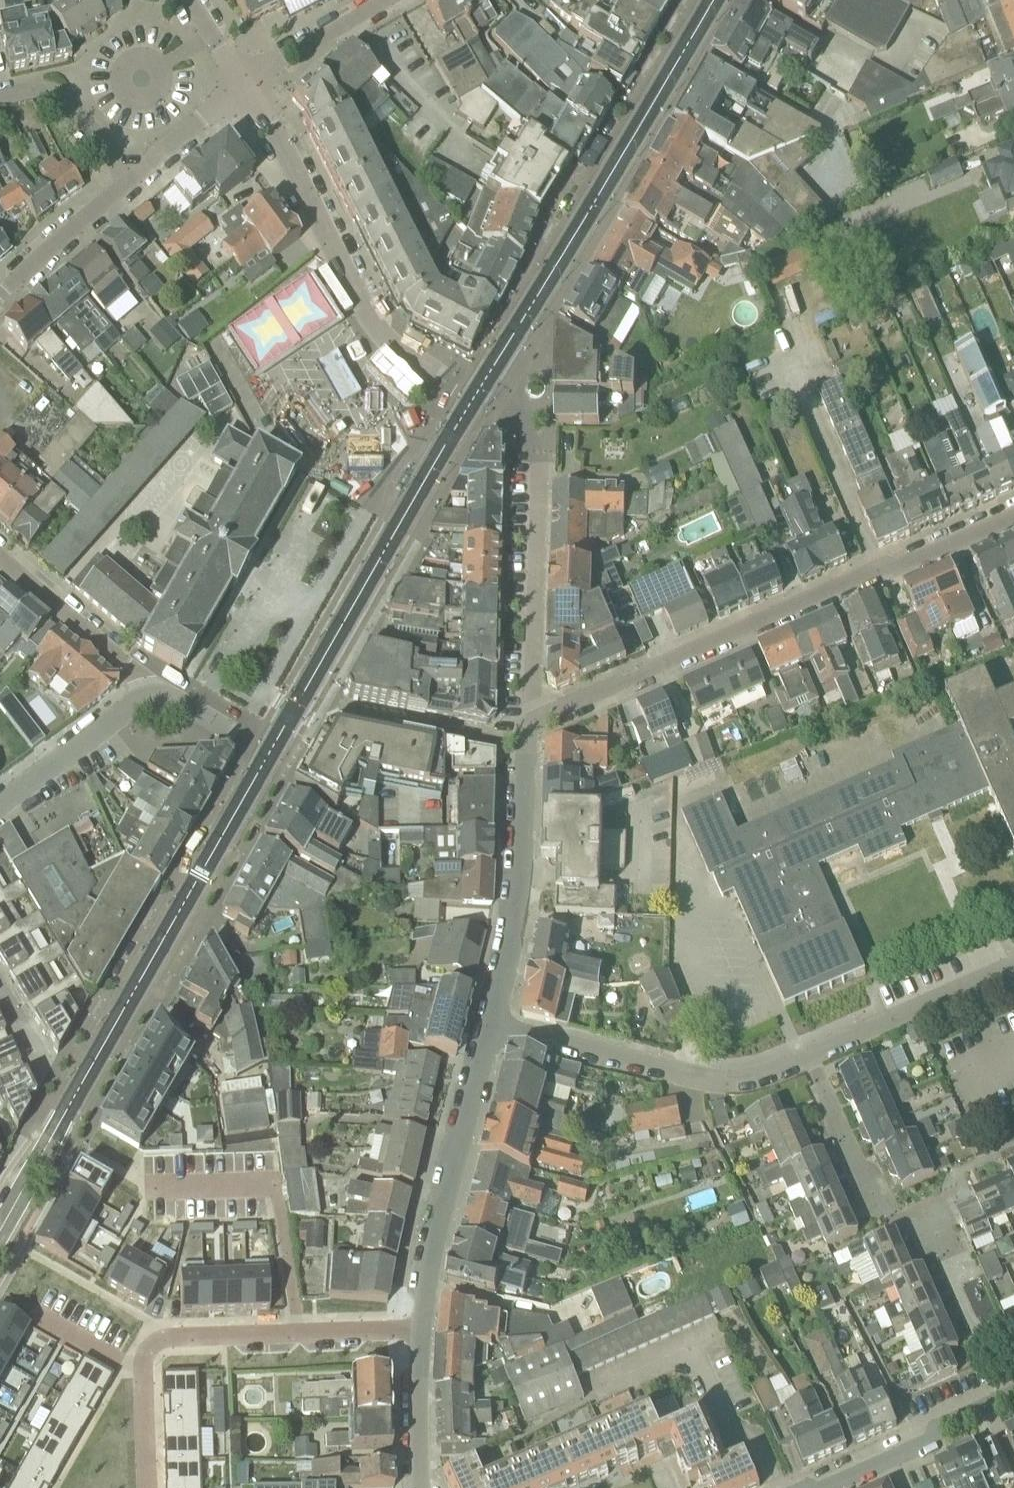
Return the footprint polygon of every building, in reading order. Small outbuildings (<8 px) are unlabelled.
[(106,22),(105,21),(122,11),(124,0),(69,0),(64,3),(84,36),(106,22)] [(237,5),(248,25),(265,16),(256,0),(235,0),(237,5)] [(284,6),(281,0),(256,0),(265,16),(284,6)] [(284,6),(291,18),(321,2),(320,0),(281,0),(284,6)] [(458,102),(482,89),(483,91),(486,87),(488,85),(497,74),(488,59),(478,41),(454,0),(429,0),(425,3),(443,34),(452,29),(462,47),(435,62),(458,102)] [(478,41),(475,35),(488,27),(479,12),(488,7),(483,0),(454,0),(478,41)] [(577,12),(558,0),(536,0),(548,12),(551,7),(568,20),(571,22),(571,23),(578,28),(579,27),(584,30),(578,40),(631,72),(644,51),(577,12)] [(658,26),(612,0),(592,0),(588,7),(583,3),(577,12),(644,51),(658,26)] [(658,26),(672,3),(667,0),(612,0),(658,26)] [(794,17),(822,33),(827,25),(877,54),(888,51),(912,9),(897,2),(896,3),(890,0),(764,0),(794,17)] [(897,2),(912,9),(933,0),(898,0),(897,2)] [(939,9),(951,39),(949,40),(948,41),(991,23),(1013,13),(1013,0),(936,0),(939,9)] [(59,24),(67,47),(84,36),(64,3),(50,12),(58,25),(59,24)] [(795,31),(746,3),(737,18),(810,61),(813,63),(821,50),(793,34),(795,31)] [(37,66),(71,58),(67,47),(59,24),(58,25),(29,31),(25,14),(24,14),(24,10),(0,15),(0,26),(2,37),(10,72),(37,66)] [(991,23),(948,41),(924,74),(915,87),(913,88),(903,92),(892,97),(881,102),(867,108),(871,121),(909,106),(907,101),(1013,57),(1013,13),(991,23)] [(613,104),(582,85),(585,80),(556,49),(537,30),(531,26),(515,18),(496,33),(496,41),(567,111),(564,116),(595,135),(613,104)] [(810,61),(737,18),(729,32),(795,69),(803,74),(810,61)] [(585,80),(589,74),(619,92),(631,72),(578,40),(571,36),(567,31),(556,49),(585,80)] [(715,58),(780,95),(795,69),(729,32),(715,58)] [(380,76),(352,46),(317,79),(361,125),(388,101),(372,83),(380,76)] [(504,65),(498,54),(488,59),(497,74),(504,65)] [(806,143),(811,142),(822,137),(822,133),(730,80),(733,75),(712,63),(684,111),(729,136),(721,150),(750,166),(806,143)] [(868,63),(863,71),(903,92),(913,88),(868,63)] [(564,116),(547,103),(506,67),(504,65),(497,74),(488,85),(486,87),(483,91),(482,93),(498,106),(525,129),(521,134),(544,149),(544,150),(551,154),(547,162),(565,173),(572,161),(577,164),(595,135),(564,116)] [(991,75),(996,86),(955,104),(960,117),(1013,95),(1013,66),(991,75)] [(892,97),(903,92),(863,71),(859,79),(892,97)] [(310,135),(337,187),(359,231),(398,310),(405,306),(407,309),(412,314),(416,316),(411,326),(469,355),(486,321),(485,321),(493,306),(466,292),(443,277),(429,269),(454,223),(361,125),(317,79),(293,100),(312,120),(317,131),(310,135)] [(881,102),(892,97),(859,79),(855,87),(881,102)] [(867,108),(881,102),(855,87),(849,99),(867,108)] [(482,89),(458,102),(462,108),(457,115),(483,131),(498,106),(482,93),(483,91),(482,89)] [(1012,125),(1013,124),(1013,95),(960,117),(964,127),(979,121),(981,125),(1008,114),(1012,125)] [(958,115),(953,103),(930,113),(935,125),(958,115)] [(3,130),(14,124),(6,109),(0,112),(0,125),(3,130)] [(677,124),(721,150),(729,136),(684,111),(677,124)] [(750,166),(721,150),(677,124),(663,148),(743,194),(793,235),(810,227),(809,226),(750,166)] [(544,149),(521,134),(512,148),(508,146),(493,171),(482,190),(487,193),(486,194),(486,195),(498,203),(538,218),(539,217),(538,217),(549,199),(544,196),(549,188),(554,191),(565,173),(547,162),(551,154),(544,150),(544,149)] [(22,142),(34,164),(47,157),(35,135),(22,142)] [(796,177),(814,160),(806,143),(750,166),(809,226),(833,215),(796,177)] [(231,189),(252,174),(253,174),(232,145),(221,144),(205,156),(231,189)] [(680,189),(681,186),(718,207),(731,214),(752,231),(768,243),(778,239),(786,230),(792,235),(793,235),(743,194),(663,148),(649,172),(680,189)] [(183,174),(179,177),(182,182),(174,189),(190,210),(214,193),(218,199),(231,189),(205,156),(185,172),(183,174)] [(983,172),(994,198),(1001,195),(1008,213),(1013,210),(1013,159),(983,172)] [(83,188),(67,165),(66,165),(59,170),(52,160),(40,169),(47,178),(39,184),(57,208),(83,188)] [(964,177),(956,160),(928,173),(935,190),(964,177)] [(432,161),(421,181),(443,193),(442,194),(464,206),(474,187),(475,185),(473,184),(432,161)] [(13,184),(6,168),(0,170),(0,182),(3,189),(13,184)] [(638,192),(707,230),(742,250),(752,231),(731,214),(718,207),(714,214),(677,194),(680,189),(649,172),(638,192)] [(12,180),(37,222),(57,208),(39,184),(31,190),(20,175),(12,180)] [(24,203),(13,187),(0,195),(0,207),(5,215),(24,203)] [(707,230),(638,192),(626,213),(656,230),(659,224),(698,246),(707,230)] [(472,241),(521,261),(538,218),(498,203),(486,195),(486,194),(483,193),(466,233),(467,235),(467,236),(472,241)] [(243,220),(228,231),(223,234),(229,242),(223,247),(232,259),(286,219),(271,199),(243,220)] [(131,218),(140,227),(154,215),(146,206),(131,218)] [(240,208),(221,222),(228,231),(243,220),(237,211),(241,209),(240,208)] [(713,265),(711,264),(678,244),(672,255),(653,244),(659,232),(656,230),(626,213),(591,274),(621,291),(643,303),(657,279),(666,284),(668,280),(693,294),(696,289),(698,290),(705,277),(713,265)] [(157,214),(141,227),(150,238),(166,225),(157,214)] [(210,230),(201,217),(187,227),(197,240),(210,230)] [(271,260),(300,239),(286,219),(232,259),(241,271),(266,252),(271,260)] [(144,251),(122,225),(101,243),(138,287),(149,278),(133,260),(144,251)] [(467,236),(462,248),(459,246),(452,259),(477,271),(478,269),(495,277),(492,283),(506,290),(521,261),(472,241),(467,236)] [(12,252),(0,238),(0,263),(12,252)] [(1005,246),(1010,258),(1013,256),(1013,242),(1005,246)] [(722,260),(722,261),(738,257),(746,255),(746,254),(742,251),(731,245),(722,260)] [(774,288),(821,267),(811,245),(764,266),(774,288)] [(128,295),(93,252),(64,276),(86,302),(91,298),(104,314),(128,295)] [(750,254),(746,255),(738,257),(744,278),(756,274),(750,254)] [(452,259),(443,277),(466,292),(493,306),(497,308),(506,290),(492,283),(495,277),(478,269),(477,271),(452,259)] [(711,264),(713,265),(725,272),(724,270),(722,261),(711,264)] [(181,271),(191,285),(203,275),(193,262),(181,271)] [(975,276),(970,265),(960,269),(965,280),(975,276)] [(995,275),(991,266),(975,273),(980,282),(995,275)] [(602,356),(613,363),(623,347),(613,342),(632,308),(617,299),(621,291),(591,274),(566,317),(596,334),(588,348),(602,356)] [(87,303),(86,302),(64,276),(46,291),(99,356),(101,355),(94,346),(104,337),(80,308),(87,303)] [(153,276),(140,287),(152,301),(165,290),(153,276)] [(937,308),(928,287),(911,294),(920,315),(937,308)] [(80,357),(81,355),(90,365),(99,356),(46,291),(27,306),(50,333),(57,328),(80,357)] [(910,305),(905,294),(891,300),(895,311),(910,305)] [(4,326),(7,329),(27,353),(35,345),(52,364),(66,352),(50,333),(27,306),(4,326)] [(872,331),(887,324),(882,312),(867,318),(872,331)] [(202,334),(190,317),(178,326),(190,343),(202,334)] [(178,339),(164,322),(150,334),(165,351),(178,339)] [(135,329),(124,338),(135,352),(146,343),(135,329)] [(559,334),(558,396),(645,399),(645,394),(648,394),(648,381),(636,381),(636,373),(619,362),(611,376),(601,375),(602,356),(588,348),(561,332),(560,333),(559,334)] [(978,341),(956,351),(975,395),(975,396),(985,418),(1007,408),(978,341)] [(834,364),(841,361),(833,342),(826,345),(834,364)] [(734,353),(732,346),(725,348),(728,356),(734,353)] [(842,380),(859,373),(853,361),(837,368),(842,380)] [(208,366),(176,384),(188,405),(199,399),(211,421),(232,409),(208,366)] [(858,502),(879,549),(910,536),(896,505),(897,504),(842,381),(818,391),(859,482),(858,482),(865,499),(858,502)] [(132,429),(96,387),(74,412),(78,415),(80,413),(99,429),(132,429)] [(162,426),(180,406),(165,393),(149,411),(162,426)] [(600,408),(604,408),(620,409),(620,422),(635,416),(635,409),(645,409),(645,399),(558,396),(557,424),(600,426),(600,408)] [(953,396),(934,405),(941,419),(959,410),(953,396)] [(38,461),(46,467),(39,475),(51,486),(75,459),(100,430),(99,429),(80,413),(78,415),(38,461)] [(983,468),(970,439),(960,413),(947,418),(958,444),(957,444),(962,455),(956,457),(957,459),(956,460),(977,506),(996,498),(983,468)] [(1003,427),(998,417),(986,422),(990,432),(1013,485),(1013,433),(1010,424),(1003,427)] [(780,431),(775,419),(763,424),(768,436),(780,431)] [(724,457),(742,497),(761,538),(779,530),(760,488),(762,486),(735,425),(714,435),(715,437),(724,457)] [(144,446),(159,429),(135,429),(135,441),(144,446)] [(996,498),(1013,490),(1013,485),(990,432),(978,437),(991,464),(983,468),(996,498)] [(165,571),(148,603),(98,559),(73,589),(142,648),(141,649),(161,660),(182,672),(230,589),(233,591),(253,557),(249,555),(297,472),(256,449),(256,450),(228,434),(212,462),(225,469),(220,478),(202,508),(201,508),(197,506),(185,527),(183,526),(172,546),(173,547),(161,568),(165,571)] [(923,446),(940,485),(937,486),(951,518),(977,506),(956,460),(957,459),(956,457),(947,436),(923,446)] [(712,462),(724,457),(715,437),(696,445),(704,464),(712,462)] [(501,445),(501,444),(482,441),(482,442),(480,441),(480,442),(450,496),(467,498),(467,518),(467,520),(484,520),(483,524),(500,524),(503,445),(501,445)] [(20,459),(16,465),(10,459),(14,454),(0,442),(0,527),(9,535),(33,508),(51,486),(39,475),(20,459)] [(704,464),(696,445),(686,449),(695,469),(704,464)] [(930,527),(951,518),(937,486),(932,488),(926,475),(923,476),(912,452),(899,457),(930,527)] [(742,497),(724,457),(712,462),(730,501),(742,497)] [(896,505),(910,536),(930,527),(899,457),(887,463),(886,463),(896,486),(894,487),(901,502),(897,504),(896,505)] [(9,535),(28,551),(49,526),(47,524),(65,503),(80,517),(106,487),(75,459),(51,486),(33,508),(9,535)] [(646,474),(652,490),(675,480),(669,465),(646,474)] [(826,572),(848,562),(834,530),(825,534),(810,498),(813,497),(805,478),(789,485),(792,493),(796,504),(818,553),(826,572)] [(552,566),(585,567),(592,564),(592,546),(609,544),(626,537),(626,519),(649,520),(649,517),(666,510),(666,486),(660,488),(649,495),(629,502),(625,502),(625,503),(587,502),(587,508),(555,506),(555,507),(554,507),(552,566)] [(626,490),(555,487),(555,506),(587,508),(587,502),(625,503),(625,502),(626,490)] [(792,493),(777,499),(796,541),(786,545),(788,550),(789,549),(803,582),(826,572),(818,553),(796,504),(792,493)] [(467,518),(439,516),(431,531),(466,534),(466,540),(466,542),(500,543),(500,524),(483,524),(484,520),(467,520),(467,518)] [(996,544),(1009,576),(1013,574),(1013,537),(996,544)] [(436,538),(422,562),(448,566),(449,554),(462,554),(462,571),(499,571),(500,543),(466,542),(466,540),(436,538)] [(1012,624),(1013,623),(1013,591),(1008,577),(1009,576),(996,544),(972,555),(986,586),(987,586),(1004,627),(1012,624)] [(749,606),(784,591),(770,561),(762,564),(754,546),(735,554),(743,573),(736,576),(749,606)] [(612,567),(621,563),(635,557),(631,547),(592,564),(585,567),(552,566),(551,606),(591,607),(600,603),(612,598),(606,583),(616,578),(612,567)] [(706,584),(721,619),(749,606),(736,576),(726,552),(697,565),(696,568),(706,584)] [(952,631),(953,631),(958,643),(980,633),(966,601),(950,564),(927,574),(952,631)] [(665,611),(697,596),(683,565),(652,579),(630,589),(644,622),(645,622),(666,612),(665,611)] [(448,577),(416,572),(408,586),(402,585),(400,589),(461,609),(498,612),(499,571),(462,571),(461,581),(449,581),(448,577)] [(898,626),(915,663),(935,656),(929,641),(952,631),(927,574),(903,585),(918,617),(898,626)] [(10,588),(10,589),(0,581),(0,636),(27,603),(10,588)] [(400,589),(387,614),(389,615),(389,614),(394,615),(393,623),(402,624),(403,616),(426,619),(425,630),(445,631),(444,641),(460,642),(460,636),(461,609),(400,589)] [(880,595),(860,604),(890,674),(903,669),(901,666),(886,630),(894,627),(880,595)] [(666,612),(677,638),(709,624),(697,596),(665,611),(666,612)] [(58,631),(48,623),(49,621),(27,603),(0,636),(0,665),(23,638),(39,653),(58,631)] [(551,625),(550,646),(585,647),(591,644),(615,634),(600,603),(591,607),(551,606),(551,618),(550,618),(550,625),(551,625)] [(860,604),(839,613),(864,670),(872,666),(878,679),(890,674),(860,604)] [(497,637),(498,612),(461,609),(460,636),(497,637)] [(848,646),(835,615),(812,625),(840,690),(848,708),(860,704),(848,677),(850,676),(839,651),(848,646)] [(645,622),(644,622),(634,626),(643,647),(654,642),(645,622)] [(811,662),(826,696),(840,690),(812,625),(789,635),(802,666),(811,662)] [(96,662),(80,648),(58,630),(58,631),(39,653),(45,658),(30,677),(47,692),(56,680),(70,692),(61,703),(77,717),(116,689),(117,680),(96,662)] [(571,671),(549,670),(549,686),(557,691),(627,661),(615,634),(591,644),(597,657),(581,664),(581,663),(571,663),(571,671)] [(437,643),(380,635),(371,651),(430,678),(459,679),(460,657),(458,657),(443,652),(444,649),(437,648),(437,643)] [(798,667),(802,666),(789,635),(759,648),(773,680),(779,677),(785,690),(776,694),(785,715),(795,711),(792,705),(810,697),(798,667)] [(497,655),(497,637),(460,636),(460,642),(444,641),(444,649),(443,652),(458,657),(460,657),(479,658),(479,655),(497,655)] [(984,643),(987,648),(990,655),(1002,651),(995,638),(984,643)] [(550,646),(549,670),(571,671),(571,663),(581,663),(581,664),(597,657),(591,644),(585,647),(550,646)] [(433,715),(435,695),(450,697),(450,696),(459,698),(459,682),(459,679),(430,678),(371,651),(368,650),(368,651),(348,688),(346,691),(349,699),(350,699),(358,700),(433,715)] [(496,683),(496,661),(497,655),(479,655),(479,658),(460,657),(459,679),(459,682),(496,683)] [(764,689),(751,658),(719,672),(732,703),(764,689)] [(719,672),(687,686),(700,717),(732,703),(719,672)] [(866,975),(845,928),(818,868),(860,849),(866,864),(907,846),(902,831),(990,792),(1013,846),(1013,741),(1009,731),(1013,729),(1013,694),(997,702),(985,675),(946,692),(962,728),(904,753),(900,742),(889,747),(894,757),(897,765),(739,834),(723,798),(684,815),(711,880),(714,879),(723,898),(735,892),(786,1010),(866,975)] [(459,682),(459,698),(459,699),(495,700),(496,683),(459,682)] [(7,690),(0,698),(0,708),(8,718),(21,708),(19,705),(7,690)] [(450,697),(435,695),(433,715),(486,725),(487,726),(495,719),(494,719),(495,700),(459,699),(459,698),(450,696),(450,697)] [(649,702),(638,707),(653,742),(679,731),(663,696),(660,698),(659,695),(648,700),(649,702)] [(789,732),(781,709),(767,714),(775,737),(789,732)] [(442,747),(422,743),(336,726),(335,725),(324,730),(325,731),(293,786),(336,811),(343,798),(361,802),(362,798),(373,800),(377,780),(441,793),(441,795),(442,795),(442,766),(442,747)] [(697,739),(684,744),(685,748),(693,770),(707,765),(697,739)] [(609,744),(578,743),(547,742),(546,775),(565,776),(565,772),(581,773),(581,768),(608,769),(609,744)] [(494,781),(494,764),(494,756),(442,747),(442,766),(448,765),(448,778),(471,777),(472,782),(494,781)] [(226,751),(155,754),(145,772),(171,787),(176,790),(204,808),(233,760),(232,759),(227,752),(226,751)] [(657,789),(694,774),(686,754),(649,769),(657,789)] [(648,779),(643,768),(632,772),(637,783),(648,779)] [(594,773),(581,773),(565,772),(565,776),(546,775),(545,808),(583,809),(600,806),(599,801),(623,791),(617,776),(594,785),(594,773)] [(90,796),(102,789),(95,777),(56,800),(59,806),(68,801),(79,819),(97,808),(90,796)] [(176,790),(171,798),(168,796),(170,794),(141,777),(136,786),(164,803),(162,806),(194,825),(204,808),(176,790)] [(494,781),(472,782),(472,786),(447,786),(447,830),(448,834),(492,834),(494,781)] [(147,807),(146,810),(145,811),(151,814),(149,818),(158,823),(156,827),(184,843),(194,825),(162,806),(164,803),(136,786),(131,795),(138,800),(137,802),(147,807)] [(559,859),(559,868),(557,915),(616,917),(617,888),(613,884),(601,883),(602,870),(623,871),(626,868),(627,834),(603,833),(604,809),(636,796),(633,787),(623,791),(599,801),(600,806),(583,809),(545,808),(543,859),(559,859)] [(351,831),(288,795),(276,818),(313,839),(338,853),(351,831)] [(379,830),(379,801),(373,800),(362,798),(361,802),(357,822),(371,830),(379,830)] [(151,814),(145,811),(143,815),(132,808),(125,820),(137,827),(132,835),(145,842),(143,845),(173,862),(184,843),(156,827),(158,823),(149,818),(151,814)] [(313,839),(276,818),(264,838),(332,877),(337,869),(340,864),(313,849),(315,845),(310,843),(313,839)] [(137,827),(125,820),(120,829),(126,833),(122,838),(127,841),(125,846),(139,854),(132,866),(132,867),(160,884),(173,862),(143,845),(145,842),(132,835),(137,827)] [(67,833),(80,858),(88,854),(79,838),(93,830),(88,821),(67,833)] [(124,861),(122,858),(88,875),(80,858),(67,833),(28,857),(9,827),(0,834),(0,848),(63,952),(72,937),(75,945),(66,959),(85,988),(89,991),(90,990),(94,993),(115,956),(112,955),(150,890),(155,892),(160,884),(132,867),(132,866),(124,861)] [(466,865),(491,865),(492,834),(448,834),(447,830),(433,830),(434,880),(438,880),(453,877),(464,875),(465,875),(466,865)] [(424,848),(423,834),(399,834),(399,849),(424,848)] [(261,913),(267,913),(299,914),(299,912),(325,908),(324,899),(361,892),(361,883),(337,869),(332,877),(329,884),(260,845),(232,896),(261,913)] [(365,862),(361,880),(362,894),(382,891),(381,872),(380,866),(365,862)] [(423,885),(422,902),(491,906),(493,866),(491,865),(466,865),(465,875),(465,879),(438,880),(438,883),(423,885)] [(399,872),(381,872),(382,891),(400,889),(399,872)] [(10,905),(10,906),(28,895),(20,883),(3,893),(0,888),(0,911),(10,905)] [(248,938),(250,933),(260,938),(264,930),(254,925),(261,913),(232,896),(222,915),(238,924),(235,931),(248,938)] [(29,936),(29,937),(46,926),(39,914),(21,924),(10,906),(10,905),(0,911),(0,953),(29,936)] [(299,914),(303,949),(329,944),(325,908),(299,912),(299,914)] [(473,977),(479,956),(485,934),(449,925),(448,928),(437,929),(432,950),(428,966),(473,977)] [(571,933),(539,928),(532,973),(532,974),(601,985),(601,988),(611,988),(613,974),(602,973),(604,962),(571,957),(572,951),(568,951),(571,933)] [(0,953),(0,961),(8,975),(10,975),(16,985),(15,985),(15,986),(47,967),(47,968),(65,957),(57,945),(40,955),(29,937),(29,936),(0,953)] [(249,1008),(211,941),(190,977),(209,989),(207,991),(214,1003),(222,1007),(222,1008),(220,1012),(226,1023),(232,1043),(234,1052),(237,1076),(244,1072),(263,1063),(250,1008),(249,1008)] [(296,953),(283,954),(284,968),(297,967),(296,953)] [(33,1016),(33,1017),(65,998),(66,998),(83,988),(75,976),(58,986),(47,968),(47,967),(15,986),(27,1006),(28,1006),(34,1016),(33,1016)] [(292,971),(293,987),(306,986),(305,971),(292,971)] [(414,988),(414,972),(389,973),(388,989),(400,989),(414,988)] [(664,1035),(670,1031),(665,1020),(680,1012),(685,1009),(683,1005),(684,1005),(667,973),(641,986),(656,1015),(655,1016),(664,1035)] [(523,1018),(557,1026),(564,998),(600,1001),(601,988),(601,985),(532,974),(532,977),(530,983),(529,989),(528,993),(529,993),(523,1018)] [(182,997),(178,1005),(188,1010),(186,1014),(198,1020),(193,1028),(220,1043),(221,1054),(234,1052),(232,1043),(226,1023),(220,1012),(222,1008),(222,1007),(214,1003),(207,991),(209,989),(190,977),(188,981),(183,981),(179,988),(181,993),(180,996),(182,997)] [(438,990),(433,1007),(467,1015),(472,994),(459,991),(438,990)] [(78,1019),(66,998),(65,998),(33,1017),(45,1037),(47,1036),(58,1055),(78,1019)] [(408,1045),(456,1057),(467,1015),(433,1007),(412,1001),(410,1006),(406,1020),(383,1021),(382,1034),(369,1033),(369,1036),(361,1035),(360,1052),(353,1052),(351,1072),(382,1075),(382,1073),(383,1061),(404,1064),(406,1056),(408,1045)] [(684,1024),(686,1024),(680,1012),(665,1020),(670,1031),(670,1032),(684,1024)] [(11,1044),(10,1043),(9,1044),(4,1033),(5,1033),(0,1021),(0,1049),(11,1044)] [(138,1149),(193,1060),(173,1039),(159,1024),(100,1127),(138,1149)] [(925,1038),(919,1025),(906,1031),(912,1044),(925,1038)] [(26,1077),(25,1076),(24,1077),(19,1066),(20,1065),(11,1044),(0,1049),(0,1089),(26,1077)] [(583,1069),(562,1064),(512,1050),(506,1073),(571,1091),(576,1093),(583,1069)] [(898,1074),(889,1054),(877,1059),(876,1059),(841,1074),(846,1086),(843,1094),(844,1098),(881,1081),(898,1074)] [(400,1076),(397,1086),(432,1094),(439,1063),(406,1056),(404,1064),(383,1061),(382,1073),(393,1075),(400,1076)] [(288,1070),(269,1068),(270,1070),(274,1097),(289,1097),(288,1070)] [(576,1138),(580,1125),(563,1120),(571,1091),(506,1073),(495,1115),(576,1138)] [(859,1115),(912,1091),(910,1087),(905,1083),(902,1085),(898,1074),(881,1081),(844,1098),(846,1101),(854,1104),(859,1115)] [(29,1110),(26,1103),(36,1098),(26,1077),(0,1089),(0,1110),(2,1114),(7,1111),(17,1133),(30,1111),(29,1110)] [(384,1117),(426,1126),(432,1094),(397,1086),(393,1085),(389,1104),(387,1103),(384,1117)] [(899,1107),(910,1102),(916,1100),(912,1091),(859,1115),(864,1126),(860,1134),(862,1138),(899,1121),(893,1107),(896,1106),(899,1107)] [(724,1094),(712,1096),(716,1127),(728,1126),(724,1094)] [(274,1097),(278,1126),(300,1125),(299,1096),(289,1097),(274,1097)] [(632,1136),(662,1130),(682,1126),(677,1101),(627,1111),(632,1136)] [(742,1119),(730,1124),(734,1133),(745,1128),(746,1125),(749,1123),(755,1137),(792,1121),(792,1120),(791,1117),(783,1114),(777,1102),(742,1118),(742,1119)] [(225,1112),(228,1134),(266,1129),(263,1106),(225,1112)] [(574,1146),(576,1140),(576,1138),(495,1115),(489,1136),(570,1158),(574,1146)] [(792,1121),(755,1137),(751,1139),(749,1139),(752,1148),(763,1144),(765,1140),(768,1139),(774,1152),(811,1136),(809,1133),(801,1130),(796,1118),(792,1120),(792,1121)] [(904,1134),(899,1121),(862,1138),(863,1140),(871,1143),(876,1155),(886,1151),(886,1150),(934,1128),(930,1120),(919,1124),(918,1128),(904,1134)] [(948,1128),(954,1142),(969,1135),(963,1122),(948,1128)] [(300,1125),(278,1126),(279,1138),(280,1151),(300,1151),(300,1125)] [(418,1161),(423,1136),(393,1129),(393,1130),(377,1126),(374,1138),(383,1140),(380,1152),(418,1161)] [(939,1129),(935,1131),(934,1128),(886,1150),(886,1151),(891,1161),(888,1169),(889,1172),(926,1156),(920,1142),(923,1140),(927,1142),(942,1135),(939,1129)] [(687,1139),(685,1129),(661,1133),(663,1143),(687,1139)] [(572,1158),(570,1158),(489,1136),(483,1157),(523,1168),(531,1170),(534,1162),(583,1176),(586,1162),(572,1158)] [(773,1166),(762,1171),(757,1173),(760,1181),(761,1181),(761,1182),(814,1158),(813,1157),(809,1147),(812,1139),(811,1136),(774,1152),(780,1166),(776,1167),(773,1166)] [(974,1146),(969,1137),(959,1142),(963,1151),(974,1146)] [(738,1155),(735,1146),(726,1150),(729,1158),(738,1155)] [(243,1150),(221,1150),(222,1173),(244,1173),(243,1150)] [(281,1159),(305,1157),(304,1151),(300,1151),(280,1151),(281,1159)] [(357,1173),(412,1186),(418,1161),(380,1152),(377,1165),(359,1161),(357,1173)] [(765,1190),(770,1188),(785,1181),(790,1193),(801,1188),(801,1187),(838,1171),(837,1168),(828,1165),(823,1153),(813,1157),(814,1158),(761,1182),(765,1190)] [(939,1174),(951,1168),(947,1160),(937,1164),(935,1168),(932,1169),(926,1156),(889,1172),(890,1175),(898,1178),(904,1190),(939,1175),(939,1174)] [(514,1201),(523,1168),(483,1157),(471,1199),(511,1210),(514,1201)] [(68,1187),(100,1206),(111,1186),(79,1167),(68,1187)] [(694,1167),(680,1171),(684,1187),(698,1183),(694,1167)] [(716,1167),(708,1169),(712,1180),(720,1178),(716,1167)] [(788,1208),(792,1216),(794,1215),(841,1194),(836,1182),(839,1174),(838,1171),(801,1187),(801,1188),(807,1202),(804,1203),(800,1202),(788,1208)] [(287,1175),(293,1215),(320,1217),(314,1172),(307,1173),(287,1175)] [(991,1181),(1007,1218),(1013,1214),(1013,1180),(1013,1178),(1012,1178),(1002,1183),(994,1179),(991,1181)] [(563,1181),(558,1196),(587,1204),(591,1189),(563,1181)] [(1007,1218),(991,1181),(988,1182),(985,1190),(973,1195),(974,1199),(975,1199),(994,1243),(1003,1239),(999,1228),(996,1227),(994,1223),(1007,1218)] [(100,1206),(68,1187),(57,1206),(89,1224),(100,1206)] [(344,1217),(370,1219),(402,1226),(410,1195),(374,1188),(373,1192),(349,1187),(346,1199),(348,1199),(344,1215),(344,1217)] [(798,1224),(803,1222),(807,1233),(856,1211),(854,1207),(846,1205),(841,1194),(794,1215),(798,1224)] [(500,1250),(525,1257),(536,1219),(511,1212),(511,1210),(471,1199),(461,1239),(500,1250)] [(975,1199),(974,1199),(972,1200),(969,1209),(957,1214),(971,1245),(979,1241),(982,1248),(994,1243),(975,1199)] [(772,1220),(765,1204),(757,1207),(764,1223),(772,1220)] [(57,1206),(46,1225),(79,1243),(89,1224),(57,1206)] [(728,1212),(736,1231),(750,1225),(743,1206),(728,1212)] [(127,1207),(121,1217),(128,1221),(134,1211),(127,1207)] [(809,1246),(824,1239),(828,1248),(859,1234),(853,1221),(857,1214),(856,1211),(807,1233),(804,1235),(809,1246)] [(122,1232),(128,1221),(121,1217),(115,1228),(122,1232)] [(363,1252),(395,1259),(401,1228),(402,1226),(370,1219),(367,1236),(361,1235),(355,1260),(361,1261),(363,1252)] [(134,1223),(130,1230),(140,1236),(144,1229),(134,1223)] [(595,1227),(600,1239),(600,1240),(609,1237),(604,1223),(595,1227)] [(67,1263),(79,1243),(46,1225),(35,1244),(67,1263)] [(256,1225),(244,1226),(244,1234),(256,1233),(256,1225)] [(321,1225),(309,1225),(308,1244),(319,1246),(321,1225)] [(223,1234),(223,1226),(211,1227),(211,1235),(223,1234)] [(223,1226),(223,1234),(235,1234),(235,1226),(223,1226)] [(183,1228),(183,1236),(195,1235),(195,1227),(183,1228)] [(171,1236),(183,1236),(183,1228),(171,1228),(171,1236)] [(896,1233),(865,1247),(864,1243),(849,1250),(854,1263),(852,1264),(850,1269),(852,1273),(858,1275),(911,1251),(909,1248),(901,1245),(896,1233)] [(780,1243),(777,1238),(771,1236),(766,1238),(770,1248),(780,1243)] [(528,1283),(532,1269),(498,1260),(500,1250),(461,1239),(454,1264),(491,1274),(491,1273),(528,1283)] [(1013,1254),(1013,1247),(1010,1239),(996,1245),(1002,1259),(1013,1254)] [(646,1263),(640,1245),(629,1248),(635,1266),(646,1263)] [(334,1248),(333,1259),(348,1260),(349,1249),(334,1248)] [(782,1250),(780,1248),(773,1251),(779,1265),(787,1262),(787,1260),(782,1250)] [(101,1256),(111,1262),(115,1255),(105,1249),(101,1256)] [(914,1274),(914,1273),(909,1263),(912,1254),(911,1251),(858,1275),(866,1295),(914,1274)] [(107,1286),(127,1297),(145,1265),(125,1253),(107,1286)] [(994,1254),(978,1261),(983,1273),(1000,1265),(994,1254)] [(107,1269),(111,1262),(101,1256),(97,1263),(107,1269)] [(328,1298),(387,1303),(393,1266),(361,1261),(355,1260),(348,1260),(333,1259),(331,1259),(328,1298)] [(490,1287),(525,1296),(528,1283),(491,1273),(491,1274),(454,1264),(453,1263),(447,1284),(488,1295),(490,1287)] [(165,1276),(145,1265),(127,1297),(147,1308),(165,1276)] [(778,1265),(761,1273),(771,1295),(788,1287),(778,1265)] [(983,1273),(988,1284),(1005,1277),(1000,1265),(983,1273)] [(895,1289),(901,1303),(938,1287),(937,1283),(928,1280),(923,1268),(914,1273),(914,1274),(866,1295),(870,1303),(881,1299),(882,1295),(895,1289)] [(807,1298),(794,1271),(784,1275),(795,1302),(807,1298)] [(246,1275),(247,1312),(270,1311),(269,1274),(246,1275)] [(225,1312),(224,1275),(203,1276),(204,1313),(225,1312)] [(247,1312),(246,1275),(224,1275),(225,1312),(247,1312)] [(204,1313),(203,1276),(180,1277),(181,1314),(204,1313)] [(762,1294),(754,1278),(736,1288),(744,1304),(762,1294)] [(622,1280),(593,1292),(604,1321),(633,1309),(622,1280)] [(714,1317),(720,1314),(737,1307),(727,1286),(711,1293),(705,1296),(714,1317)] [(901,1303),(885,1310),(893,1330),(941,1309),(936,1298),(939,1290),(938,1287),(901,1303)] [(562,1299),(564,1291),(555,1289),(553,1297),(562,1299)] [(828,1289),(814,1295),(822,1314),(836,1308),(828,1289)] [(714,1317),(705,1296),(694,1300),(703,1322),(714,1317)] [(694,1300),(683,1305),(692,1327),(703,1322),(694,1300)] [(477,1306),(443,1303),(439,1343),(489,1348),(493,1348),(493,1344),(501,1343),(507,1342),(509,1347),(517,1365),(569,1344),(573,1354),(583,1349),(594,1344),(605,1339),(616,1334),(627,1329),(638,1324),(639,1323),(635,1314),(577,1341),(566,1318),(549,1320),(500,1311),(500,1317),(491,1316),(489,1316),(490,1311),(477,1310),(477,1306)] [(683,1305),(672,1310),(681,1332),(692,1327),(683,1305)] [(946,1320),(941,1309),(893,1330),(897,1338),(902,1336),(907,1347),(955,1326),(954,1323),(946,1320)] [(672,1310),(660,1315),(670,1337),(681,1332),(672,1310)] [(18,1348),(30,1328),(0,1311),(0,1338),(18,1348)] [(660,1315),(649,1320),(659,1342),(670,1337),(660,1315)] [(1004,1320),(1013,1342),(1013,1315),(1004,1320)] [(640,1324),(639,1323),(638,1324),(648,1346),(659,1342),(649,1320),(640,1324)] [(638,1324),(627,1329),(637,1351),(648,1346),(638,1324)] [(878,1326),(866,1331),(870,1340),(882,1335),(878,1326)] [(954,1350),(955,1351),(959,1349),(954,1337),(957,1329),(955,1326),(907,1347),(912,1359),(907,1361),(911,1369),(954,1350)] [(627,1329),(616,1334),(626,1356),(637,1351),(627,1329)] [(616,1334),(605,1339),(615,1361),(626,1356),(616,1334)] [(887,1344),(883,1335),(874,1339),(878,1348),(887,1344)] [(0,1338),(0,1363),(8,1367),(18,1348),(0,1338)] [(605,1339),(594,1344),(604,1366),(615,1361),(605,1339)] [(850,1379),(843,1364),(834,1342),(820,1348),(832,1374),(837,1385),(836,1385),(849,1413),(841,1416),(854,1446),(876,1437),(850,1379)] [(489,1348),(439,1343),(438,1370),(457,1373),(457,1368),(476,1369),(475,1372),(486,1367),(487,1366),(489,1348)] [(508,1376),(518,1403),(526,1422),(585,1398),(577,1378),(582,1376),(573,1354),(569,1344),(517,1365),(509,1369),(505,1370),(508,1376)] [(594,1344),(583,1349),(593,1371),(604,1366),(594,1344)] [(505,1361),(509,1369),(517,1365),(509,1347),(501,1350),(505,1361)] [(573,1354),(582,1376),(593,1371),(583,1349),(573,1354)] [(39,1360),(46,1364),(52,1354),(45,1350),(39,1360)] [(915,1381),(906,1385),(908,1389),(910,1393),(922,1388),(922,1389),(958,1373),(952,1361),(956,1353),(955,1351),(954,1350),(911,1369),(915,1381)] [(857,1358),(843,1364),(850,1379),(864,1373),(857,1358)] [(61,1397),(87,1412),(97,1394),(102,1397),(114,1377),(83,1359),(61,1397)] [(40,1374),(46,1364),(39,1360),(33,1370),(40,1374)] [(509,1369),(505,1361),(494,1366),(497,1373),(505,1370),(509,1369)] [(901,1374),(896,1364),(887,1368),(892,1378),(901,1374)] [(475,1381),(475,1372),(476,1369),(457,1368),(457,1373),(438,1370),(436,1389),(470,1393),(474,1394),(475,1381)] [(168,1398),(169,1419),(199,1417),(197,1373),(161,1375),(162,1399),(168,1398)] [(391,1420),(390,1399),(389,1373),(350,1374),(351,1385),(347,1385),(341,1380),(334,1380),(334,1385),(302,1386),(303,1415),(319,1415),(320,1423),(349,1422),(391,1420)] [(864,1373),(850,1379),(876,1437),(897,1427),(884,1397),(876,1400),(864,1373)] [(42,1385),(51,1391),(55,1384),(52,1379),(47,1376),(42,1385)] [(806,1376),(793,1381),(798,1394),(811,1389),(806,1376)] [(752,1388),(767,1417),(782,1409),(767,1380),(752,1388)] [(44,1401),(50,1391),(41,1386),(35,1396),(44,1401)] [(24,1387),(18,1398),(25,1402),(31,1391),(24,1387)] [(471,1407),(470,1393),(436,1389),(438,1424),(456,1423),(455,1415),(471,1415),(471,1418),(492,1417),(492,1406),(471,1407)] [(911,1395),(910,1393),(908,1389),(899,1392),(902,1399),(911,1395)] [(826,1459),(847,1450),(834,1419),(826,1423),(814,1395),(800,1401),(826,1459)] [(40,1435),(71,1452),(82,1432),(77,1429),(87,1412),(61,1397),(40,1435)] [(25,1402),(18,1398),(12,1408),(19,1412),(25,1402)] [(682,1417),(679,1409),(674,1400),(651,1410),(650,1408),(486,1480),(489,1487),(574,1487),(598,1477),(599,1480),(609,1476),(608,1473),(628,1464),(629,1467),(639,1462),(638,1460),(658,1451),(660,1456),(675,1450),(690,1485),(700,1480),(699,1479),(723,1468),(701,1419),(686,1425),(682,1417)] [(791,1438),(804,1469),(826,1459),(800,1401),(786,1407),(798,1435),(791,1438)] [(223,1405),(210,1406),(210,1416),(223,1416),(223,1405)] [(469,1459),(469,1446),(472,1446),(471,1428),(493,1427),(492,1417),(471,1418),(471,1415),(455,1415),(456,1423),(438,1424),(439,1447),(443,1447),(443,1460),(469,1459)] [(200,1461),(199,1417),(169,1419),(170,1439),(164,1439),(164,1462),(200,1461)] [(223,1417),(213,1417),(213,1436),(224,1436),(223,1417)] [(326,1451),(391,1449),(391,1420),(349,1422),(349,1436),(326,1437),(326,1451)] [(0,1428),(0,1437),(3,1439),(9,1429),(2,1425),(0,1428)] [(1005,1432),(1013,1452),(1013,1428),(1005,1432)] [(18,1472),(44,1487),(54,1469),(59,1472),(71,1452),(40,1435),(18,1472)] [(294,1459),(316,1459),(316,1447),(309,1447),(309,1441),(294,1440),(294,1459)] [(996,1440),(986,1444),(997,1465),(1006,1461),(996,1440)] [(984,1444),(976,1447),(975,1445),(973,1446),(955,1454),(970,1487),(987,1487),(983,1479),(997,1473),(984,1444)] [(955,1454),(930,1465),(940,1487),(969,1487),(955,1454)] [(746,1455),(726,1463),(727,1466),(723,1468),(699,1479),(700,1480),(701,1484),(709,1487),(712,1485),(714,1487),(760,1487),(746,1455)] [(164,1462),(165,1485),(171,1485),(171,1487),(201,1487),(200,1461),(164,1462)] [(444,1476),(450,1487),(489,1487),(486,1480),(477,1462),(444,1476)] [(299,1486),(299,1487),(394,1487),(393,1466),(359,1468),(359,1473),(355,1474),(355,1472),(339,1473),(338,1465),(313,1465),(313,1476),(299,1476),(299,1486)] [(18,1472),(9,1487),(43,1487),(44,1487),(18,1472)]
